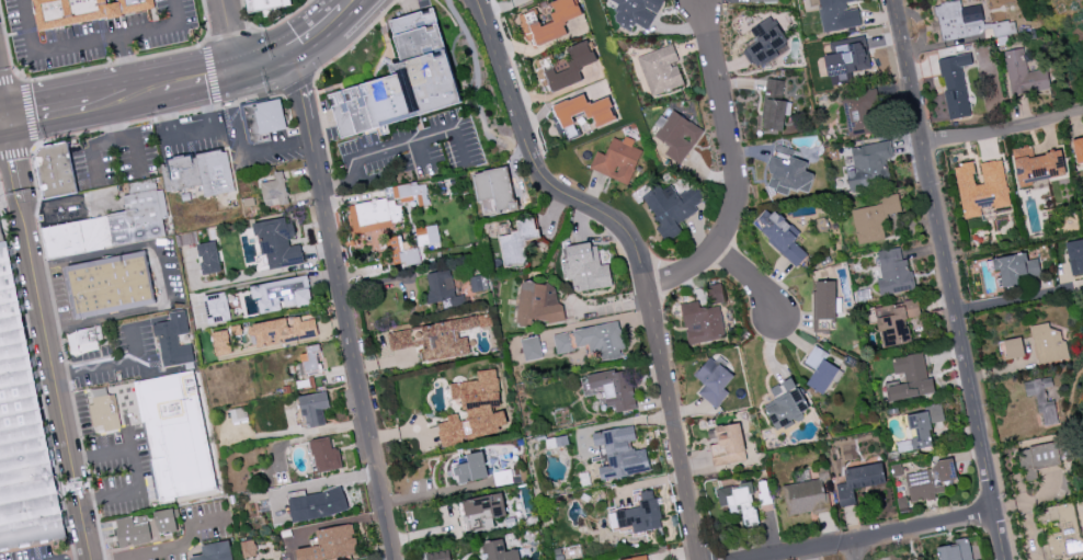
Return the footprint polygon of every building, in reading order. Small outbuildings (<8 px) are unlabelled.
[(43,36),(36,0),(161,0),(163,13),(43,36)] [(255,16),(252,0),(295,0),(296,7),(255,16)] [(564,21),(581,16),(576,0),(555,0),(551,1),(555,12),(551,13),(554,22),(541,26),(540,21),(530,24),(537,45),(568,35),(564,21)] [(620,4),(612,21),(632,31),(635,23),(648,30),(662,0),(611,0),(620,4)] [(861,26),(858,8),(848,10),(846,2),(859,1),(859,0),(810,0),(811,7),(818,5),(823,32),(861,26)] [(942,43),(987,33),(979,3),(960,8),(959,0),(955,0),(933,5),(942,43)] [(397,23),(436,9),(466,105),(347,140),(334,96),(403,75),(402,65),(409,62),(397,23)] [(751,27),(757,41),(744,47),(754,69),(779,57),(775,47),(786,42),(774,16),(751,27)] [(871,68),(866,39),(835,45),(837,53),(824,55),(828,76),(871,68)] [(596,61),(588,40),(567,48),(571,57),(543,68),(553,92),(583,80),(578,68),(596,61)] [(651,96),(684,85),(677,63),(679,62),(673,44),(638,56),(651,96)] [(1002,52),(1023,47),(1028,72),(1046,69),(1050,88),(1011,95),(1002,52)] [(949,119),(970,114),(960,66),(971,62),(969,53),(939,59),(946,90),(943,91),(949,119)] [(830,77),(832,85),(850,82),(849,73),(830,77)] [(763,130),(784,130),(785,114),(790,114),(791,101),(783,101),(784,79),(765,79),(763,130)] [(843,92),(846,136),(879,133),(875,89),(843,92)] [(607,96),(588,104),(584,93),(553,105),(562,128),(575,124),(572,116),(584,111),(587,119),(592,117),(596,127),(616,119),(607,96)] [(252,111),(285,102),(290,128),(258,136),(252,111)] [(664,155),(682,164),(702,128),(671,111),(667,119),(664,118),(653,136),(670,145),(664,155)] [(590,171),(630,183),(641,149),(632,146),(635,139),(624,136),(623,140),(612,137),(607,154),(596,151),(590,171)] [(1078,163),(1082,162),(1082,137),(1073,139),(1078,163)] [(851,147),(855,167),(846,168),(850,190),(890,183),(886,158),(893,157),(890,141),(851,147)] [(73,144),(82,193),(50,198),(42,156),(45,149),(73,144)] [(1012,148),(1021,185),(1065,174),(1060,150),(1034,156),(1030,144),(1012,148)] [(814,173),(805,171),(807,161),(788,156),(790,149),(777,145),(766,187),(787,193),(789,186),(809,191),(814,173)] [(230,149),(238,192),(209,199),(205,186),(179,190),(173,161),(230,149)] [(955,168),(1001,158),(1012,207),(965,217),(955,168)] [(478,200),(495,198),(497,211),(516,209),(510,167),(474,172),(478,200)] [(271,207),(293,204),(287,173),(267,176),(271,207)] [(46,229),(128,212),(125,197),(133,196),(129,183),(159,176),(170,232),(52,261),(46,229)] [(354,234),(369,232),(368,225),(403,219),(400,203),(416,201),(417,207),(429,205),(425,182),(384,189),(386,198),(349,204),(354,234)] [(677,221),(706,206),(696,186),(677,195),(672,184),(662,189),(660,185),(643,194),(666,241),(682,233),(677,221)] [(852,209),(858,244),(885,239),(881,216),(902,212),(898,193),(881,196),(882,204),(852,209)] [(796,267),(808,255),(793,241),(799,236),(769,207),(752,224),(796,267)] [(10,243),(0,246),(0,211),(3,210),(10,243)] [(304,264),(301,244),(295,245),(291,217),(255,222),(260,255),(268,254),(270,268),(304,264)] [(505,267),(529,263),(525,239),(539,237),(536,217),(517,220),(518,231),(500,235),(505,267)] [(418,244),(438,243),(437,226),(416,228),(418,244)] [(421,261),(417,247),(404,250),(401,235),(387,238),(394,267),(421,261)] [(1063,242),(1082,238),(1082,273),(1071,276),(1063,242)] [(203,274),(222,272),(218,241),(199,244),(203,274)] [(609,263),(600,265),(597,242),(566,247),(569,269),(566,269),(568,281),(574,280),(575,291),(612,286),(609,263)] [(69,537),(10,243),(0,246),(0,546),(1,551),(69,537)] [(915,289),(908,258),(902,259),(900,247),(875,252),(884,295),(915,289)] [(992,258),(1027,251),(1028,258),(1037,256),(1040,273),(1018,277),(1019,283),(1004,286),(1000,268),(994,270),(992,258)] [(71,267),(148,253),(158,301),(78,319),(71,267)] [(456,296),(450,269),(427,274),(430,291),(426,292),(429,305),(442,302),(443,309),(466,304),(464,294),(456,296)] [(485,274),(469,277),(472,292),(488,289),(485,274)] [(251,285),(253,299),(258,298),(260,313),(312,303),(307,275),(251,285)] [(836,281),(814,281),(813,332),(832,332),(832,319),(836,319),(836,281)] [(564,322),(565,304),(557,304),(558,284),(520,282),(518,325),(533,326),(534,320),(564,322)] [(709,303),(723,302),(722,284),(708,285),(709,303)] [(230,321),(227,292),(206,294),(209,323),(230,321)] [(883,347),(911,342),(907,318),(921,316),(918,299),(876,306),(883,347)] [(725,338),(720,305),(699,309),(698,301),(682,304),(689,344),(725,338)] [(153,323),(172,320),(171,312),(185,309),(196,362),(162,368),(153,323)] [(470,353),(467,336),(459,338),(458,330),(491,324),(489,314),(388,332),(391,351),(422,345),(425,361),(470,353)] [(315,318),(302,320),(301,316),(250,324),(251,334),(257,334),(259,346),(318,338),(315,318)] [(576,346),(588,344),(591,361),(624,355),(618,321),(573,329),(576,346)] [(1029,325),(1049,322),(1050,328),(1060,331),(1062,340),(1065,341),(1069,356),(1037,364),(1029,325)] [(79,334),(103,329),(106,341),(82,346),(79,334)] [(212,333),(217,357),(232,353),(227,329),(212,333)] [(544,357),(539,335),(520,339),(525,361),(544,357)] [(1002,340),(1003,359),(1024,357),(1022,338),(1002,340)] [(305,347),(307,353),(301,354),(305,373),(325,368),(319,343),(305,347)] [(839,369),(825,360),(829,354),(815,345),(804,363),(815,370),(806,384),(823,395),(839,369)] [(695,377),(704,384),(697,393),(716,408),(729,392),(724,389),(734,376),(720,365),(724,360),(715,352),(695,377)] [(935,392),(933,378),(927,379),(923,352),(892,358),(895,375),(904,373),(906,383),(888,386),(891,401),(935,392)] [(587,375),(590,389),(604,387),(607,406),(614,405),(615,413),(635,409),(628,368),(587,375)] [(441,441),(500,435),(499,425),(506,424),(504,408),(501,409),(496,369),(477,371),(478,380),(450,383),(453,403),(464,401),(467,421),(460,422),(459,414),(447,415),(447,422),(438,423),(441,441)] [(138,381),(194,370),(218,489),(162,500),(138,381)] [(1023,380),(1051,375),(1053,386),(1044,388),(1047,401),(1053,400),(1058,422),(1045,425),(1042,412),(1039,412),(1036,395),(1026,396),(1023,380)] [(776,431),(794,422),(792,417),(809,409),(794,377),(769,388),(775,401),(765,406),(776,431)] [(326,424),(323,409),(330,408),(326,390),(300,396),(307,428),(326,424)] [(123,431),(119,395),(93,399),(98,433),(123,431)] [(909,414),(913,438),(911,438),(913,450),(932,446),(929,427),(945,424),(942,403),(926,406),(927,411),(909,414)] [(248,420),(245,406),(229,409),(232,423),(248,420)] [(747,460),(740,422),(715,427),(718,443),(710,445),(714,466),(747,460)] [(601,479),(649,472),(645,445),(637,446),(634,426),(592,432),(594,445),(605,444),(608,465),(599,466),(601,479)] [(333,448),(331,437),(311,440),(317,472),(343,468),(339,447),(333,448)] [(1036,467),(1060,465),(1057,443),(1020,448),(1024,480),(1038,478),(1036,467)] [(469,462),(455,464),(457,482),(487,479),(484,451),(467,453),(469,462)] [(840,506),(856,504),(854,488),(886,484),(883,463),(844,468),(847,482),(837,483),(840,506)] [(905,471),(911,503),(936,498),(935,493),(945,492),(944,484),(957,482),(954,463),(905,471)] [(788,516),(829,510),(824,479),(783,485),(788,516)] [(745,527),(758,525),(752,481),(739,483),(740,485),(717,489),(720,506),(729,505),(730,512),(742,510),(745,527)] [(289,498),(293,522),(348,512),(343,487),(289,498)] [(616,508),(619,528),(632,526),(633,532),(661,528),(655,490),(641,492),(643,504),(616,508)] [(461,500),(467,532),(494,527),(492,518),(506,515),(502,493),(461,500)] [(897,498),(899,512),(909,510),(907,496),(897,498)] [(1079,536),(1082,539),(1082,556),(1065,559),(1043,559),(1037,536),(1059,532),(1057,517),(1040,521),(1039,514),(1050,512),(1049,508),(1072,504),(1079,536)] [(178,532),(174,508),(155,511),(159,535),(178,532)] [(120,547),(152,542),(148,514),(135,516),(116,519),(120,547)] [(319,545),(296,549),(298,559),(320,559),(358,553),(352,523),(316,530),(319,545)] [(939,559),(973,559),(969,538),(955,540),(956,544),(936,547),(939,559)] [(519,549),(505,550),(504,539),(481,542),(483,559),(521,559),(519,549)] [(229,540),(201,545),(203,554),(190,557),(191,559),(233,559),(229,540)] [(449,549),(424,554),(425,559),(451,559),(449,549)]
